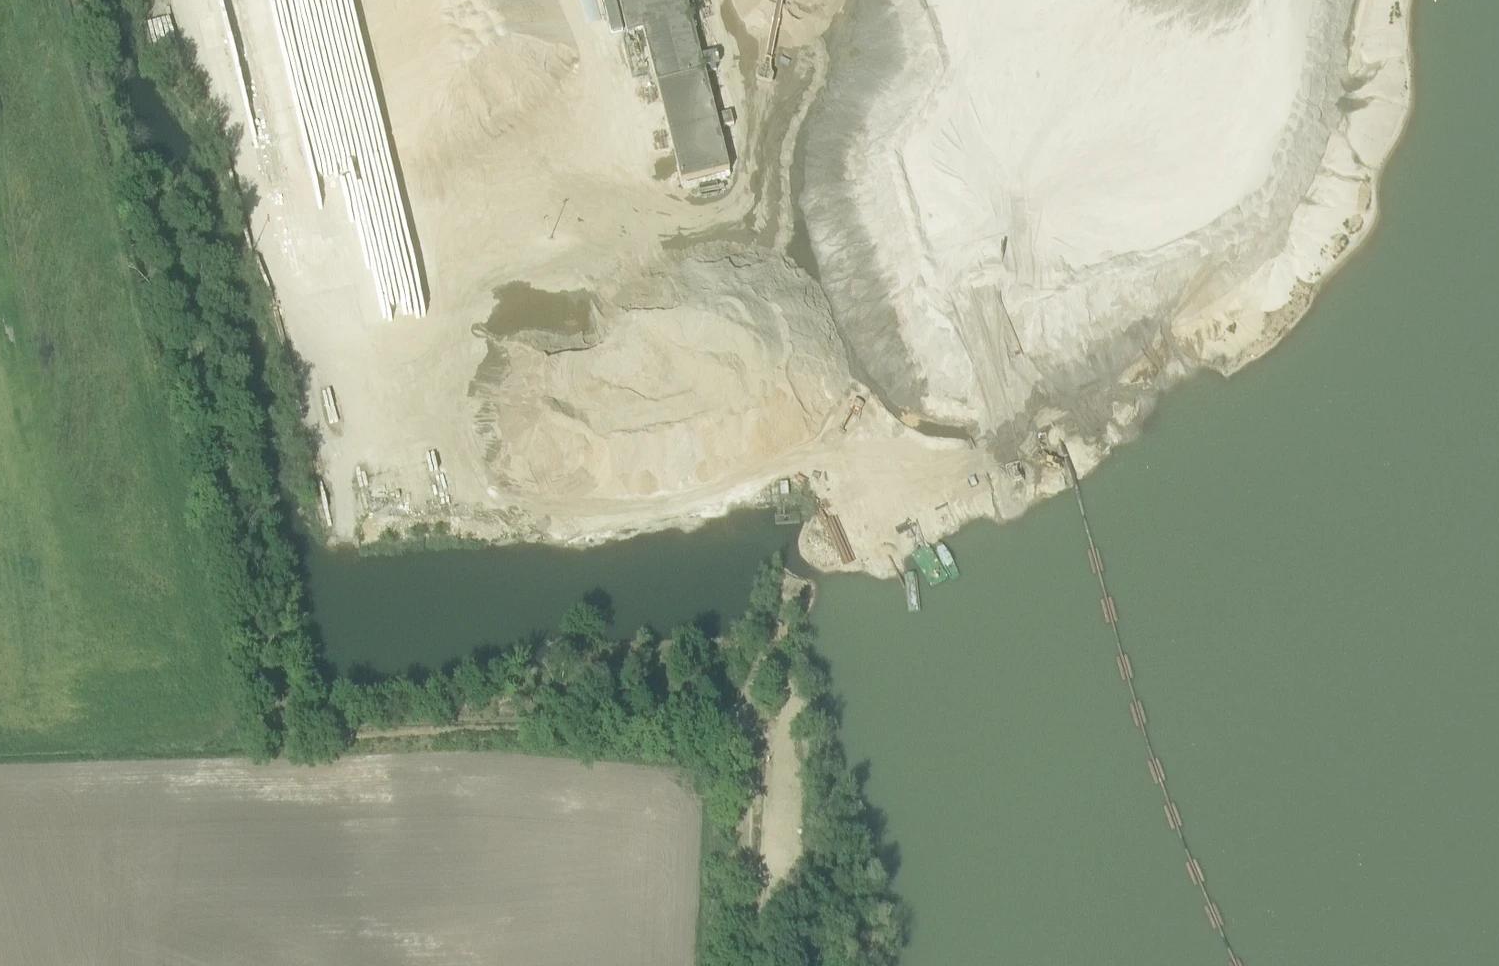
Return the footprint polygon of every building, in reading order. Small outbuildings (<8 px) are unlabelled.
[(679,184),(743,168),(741,162),(725,166),(716,128),(732,124),(730,113),(714,117),(703,70),(700,59),(689,12),(695,10),(693,5),(687,6),(686,0),(619,0),(627,35),(643,31),(679,184)] [(716,55),(700,59),(703,70),(715,67),(719,66),(716,55)]
